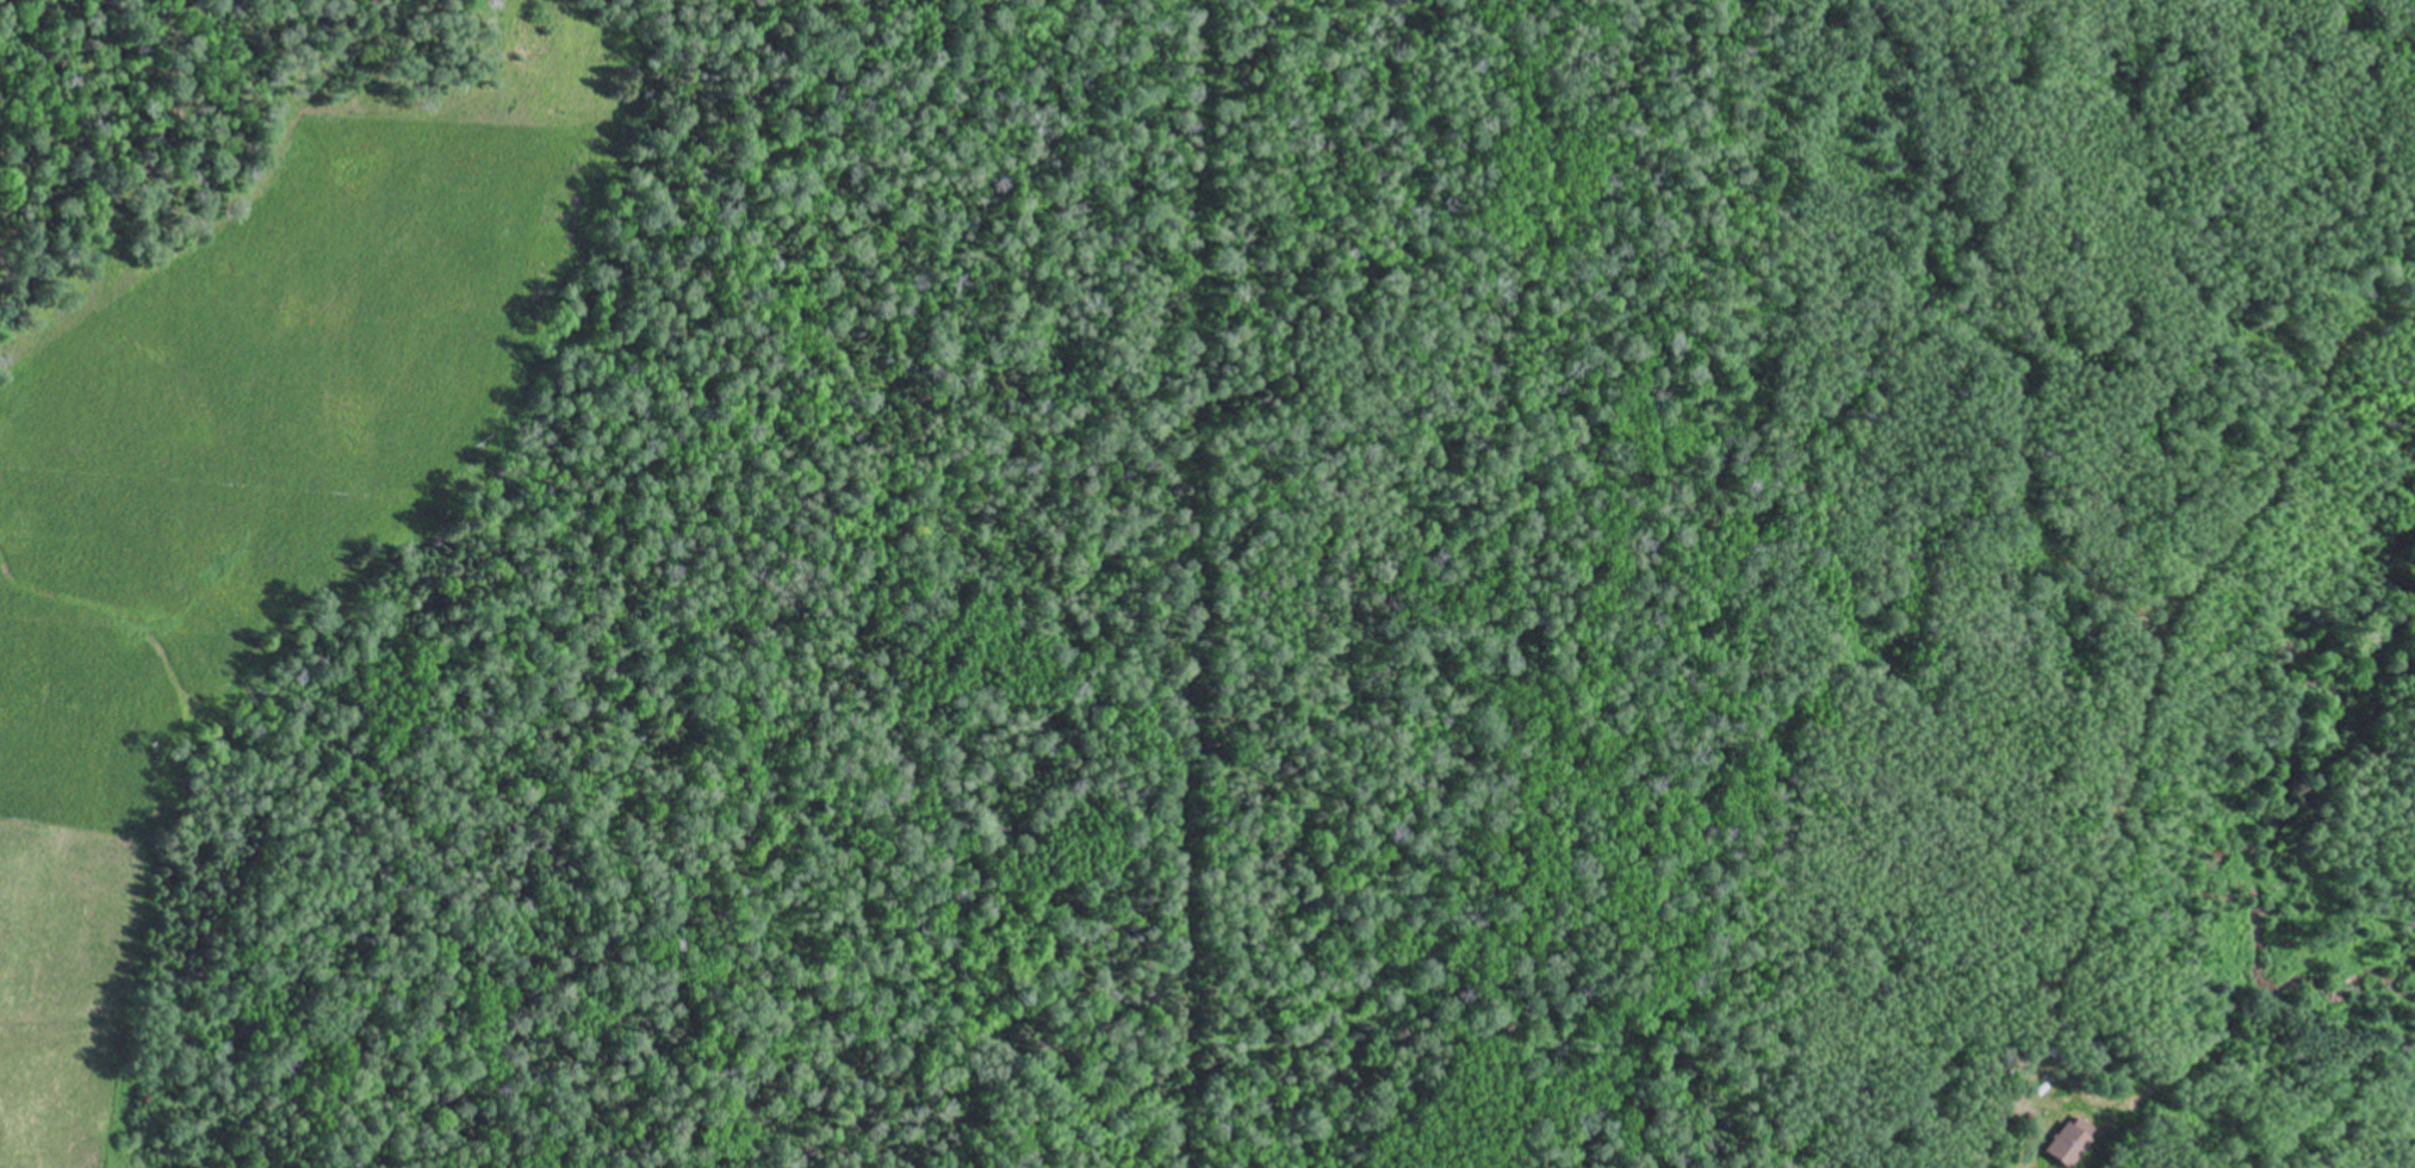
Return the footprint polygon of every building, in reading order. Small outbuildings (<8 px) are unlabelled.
[(2053,1074),(2044,1070),(2034,1092),(2043,1097),(2053,1074)] [(2044,1145),(2068,1118),(2072,1122),(2079,1113),(2092,1125),(2086,1132),(2090,1136),(2067,1164),(2044,1145)]
